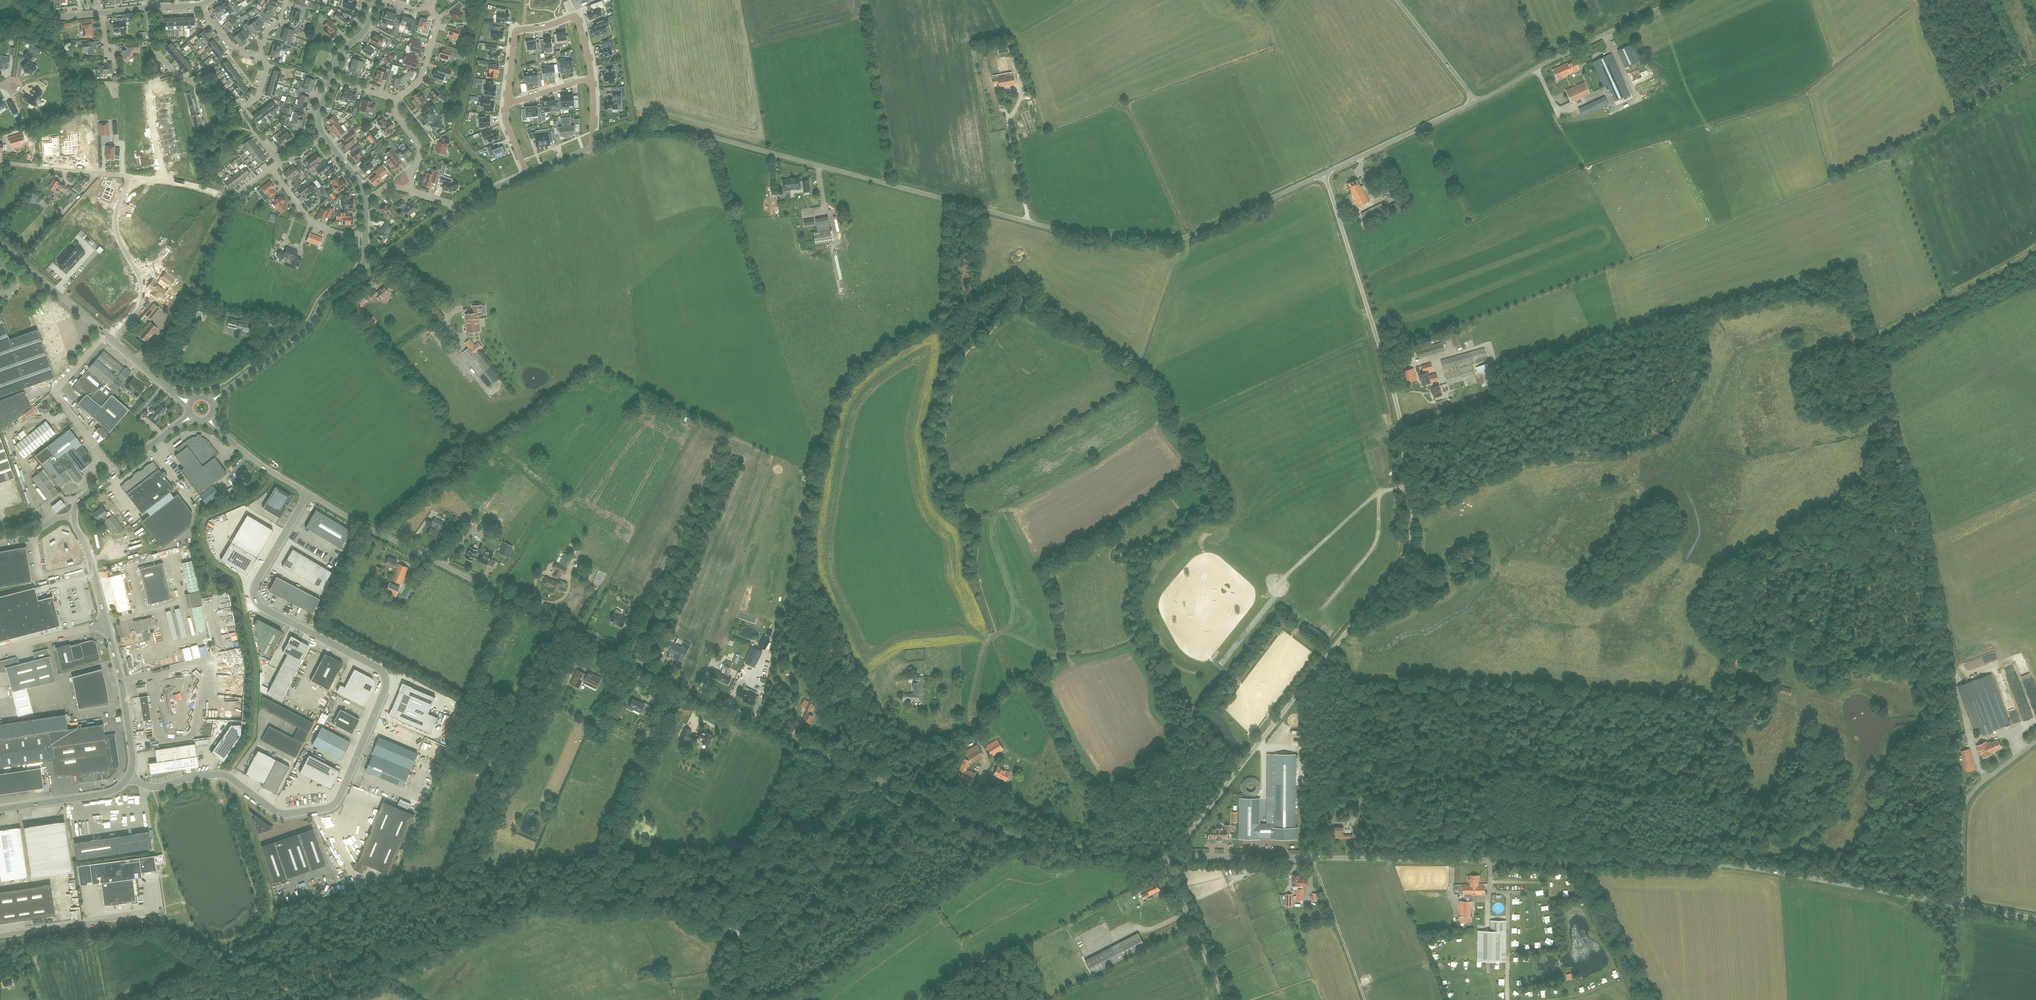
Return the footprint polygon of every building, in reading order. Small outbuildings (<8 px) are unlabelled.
[(235,13),(239,11),(237,8),(239,7),(237,5),(241,3),(239,0),(232,0),(233,2),(230,3),(231,6),(235,13)] [(275,12),(277,7),(276,7),(278,3),(269,0),(267,0),(263,7),(275,12)] [(300,8),(305,10),(306,10),(308,4),(304,3),(305,0),(296,0),(295,3),(301,5),(300,8)] [(353,9),(354,10),(356,2),(350,0),(344,0),(343,3),(345,3),(344,7),(353,9)] [(452,11),(449,12),(455,20),(463,14),(461,12),(461,11),(462,10),(462,9),(461,8),(463,6),(460,1),(450,8),(452,11)] [(588,12),(587,12),(590,19),(594,18),(597,17),(602,15),(599,9),(604,8),(605,7),(602,1),(590,5),(592,10),(588,12)] [(219,6),(224,14),(228,12),(229,15),(231,14),(232,17),(236,14),(235,13),(231,6),(228,7),(225,2),(219,6)] [(219,22),(223,19),(222,19),(226,17),(224,14),(219,6),(217,7),(216,6),(212,9),(214,11),(215,11),(217,14),(215,15),(219,22)] [(260,16),(263,18),(265,19),(267,15),(269,16),(268,17),(273,19),(275,15),(274,14),(275,12),(263,7),(261,12),(260,16)] [(293,10),(291,15),(299,18),(303,19),(305,10),(300,8),(299,12),(293,10)] [(508,21),(509,13),(505,13),(506,10),(502,9),(502,13),(498,12),(497,23),(504,24),(504,20),(508,21)] [(337,13),(334,10),(329,16),(334,20),(334,19),(342,25),(347,20),(346,19),(348,16),(349,16),(350,13),(343,11),(342,14),(343,14),(342,16),(337,12),(337,13)] [(388,24),(391,13),(386,11),(386,12),(382,11),(379,21),(388,24)] [(391,13),(388,24),(393,26),(392,28),(395,29),(396,26),(398,21),(395,20),(397,14),(391,13)] [(253,22),(258,29),(263,25),(260,21),(263,18),(260,16),(258,14),(254,17),(256,20),(253,22)] [(299,18),(291,15),(291,17),(290,16),(289,20),(290,20),(289,21),(296,23),(295,26),(300,28),(301,22),(298,21),(299,18)] [(405,26),(408,17),(402,16),(401,21),(398,21),(396,26),(399,27),(398,29),(404,30),(405,26)] [(114,32),(115,32),(115,34),(120,33),(120,31),(126,30),(126,26),(130,25),(129,21),(128,21),(127,17),(117,19),(118,24),(113,25),(114,32)] [(412,31),(414,25),(416,21),(413,20),(413,19),(408,17),(405,26),(408,27),(407,30),(412,31)] [(427,23),(427,20),(421,18),(420,21),(418,22),(419,25),(418,28),(421,29),(422,31),(421,33),(427,35),(430,25),(428,25),(427,23)] [(593,27),(595,35),(607,31),(605,26),(608,25),(606,19),(600,21),(601,24),(593,27)] [(247,30),(251,34),(253,32),(258,29),(253,22),(251,24),(249,21),(244,25),(247,30)] [(336,32),(334,31),(336,28),(327,21),(323,26),(326,28),(324,31),(332,37),(336,32)] [(83,30),(84,33),(84,37),(92,36),(91,25),(86,25),(85,22),(79,23),(80,30),(83,30)] [(247,30),(244,25),(244,26),(240,29),(239,28),(236,30),(244,40),(249,37),(245,32),(247,30)] [(499,38),(502,39),(503,36),(504,36),(504,32),(503,32),(503,31),(495,30),(496,27),(489,26),(489,30),(492,30),(491,37),(493,37),(492,39),(499,40),(499,38)] [(283,33),(292,36),(293,33),(296,34),(297,31),(301,33),(302,29),(294,27),(293,30),(284,27),(283,33)] [(458,35),(460,36),(462,31),(448,27),(446,32),(448,33),(447,36),(457,39),(458,35)] [(200,41),(208,35),(205,30),(197,36),(200,41)] [(244,40),(236,30),(233,32),(233,33),(234,34),(230,37),(233,41),(235,39),(239,44),(244,40)] [(562,40),(567,40),(566,32),(557,33),(557,34),(557,38),(554,38),(555,44),(562,44),(562,40)] [(289,45),(292,46),(297,48),(298,44),(293,43),(294,40),(291,39),(292,36),(283,33),(281,39),(290,42),(289,45)] [(372,40),(379,45),(382,46),(384,41),(387,43),(390,38),(384,35),(382,38),(381,38),(375,34),(372,40)] [(208,35),(200,41),(204,46),(212,40),(208,35)] [(547,37),(545,38),(544,38),(545,44),(541,44),(542,51),(548,51),(547,48),(552,47),(551,37),(547,38),(547,37)] [(421,47),(420,46),(421,43),(410,39),(408,46),(411,47),(410,51),(419,53),(421,47)] [(211,49),(216,45),(213,40),(212,40),(204,46),(204,47),(207,44),(211,49)] [(536,44),(536,41),(531,41),(530,40),(526,41),(526,45),(527,45),(528,50),(536,49),(537,52),(540,52),(539,44),(536,44)] [(89,55),(97,54),(96,46),(95,46),(95,42),(88,42),(88,43),(83,44),(83,51),(89,50),(89,55)] [(612,54),(610,45),(610,42),(601,44),(602,49),(599,50),(600,57),(612,55),(612,54)] [(168,52),(177,45),(176,43),(173,45),(171,43),(165,48),(168,52)] [(272,50),(283,53),(284,54),(286,50),(287,49),(291,50),(292,46),(289,45),(281,43),(280,46),(273,44),(272,50)] [(1619,50),(1627,67),(1642,60),(1634,43),(1619,50)] [(139,44),(133,45),(127,46),(127,50),(123,51),(124,60),(126,62),(136,50),(139,50),(139,44)] [(489,51),(488,58),(488,59),(500,60),(501,53),(496,52),(496,50),(497,50),(497,46),(486,44),(485,49),(486,49),(489,49),(489,51)] [(177,45),(168,52),(172,56),(178,51),(176,49),(179,46),(177,45)] [(211,49),(214,54),(220,50),(216,45),(211,49)] [(369,56),(369,55),(370,55),(372,53),(374,54),(376,52),(378,53),(379,50),(372,46),(371,49),(366,45),(362,51),(366,53),(366,54),(369,56)] [(459,49),(452,47),(451,51),(446,50),(443,49),(441,52),(440,52),(439,57),(448,60),(450,55),(458,58),(459,53),(458,53),(459,49)] [(220,50),(214,54),(218,59),(224,54),(220,50)] [(275,61),(281,63),(282,59),(281,59),(283,53),(272,50),(270,56),(276,58),(275,61)] [(175,60),(184,53),(183,51),(180,53),(178,51),(172,56),(175,60)] [(29,61),(33,56),(27,52),(23,57),(27,60),(25,63),(22,67),(25,70),(24,71),(27,73),(28,72),(31,75),(36,68),(32,64),(29,61)] [(175,60),(179,64),(185,59),(183,57),(186,54),(184,53),(175,60)] [(415,67),(417,60),(414,59),(415,56),(405,53),(402,63),(406,65),(406,67),(410,68),(410,66),(415,67)] [(1630,95),(1612,53),(1592,62),(1603,87),(1608,85),(1616,101),(1630,95)] [(4,68),(3,65),(9,62),(10,57),(1,56),(0,60),(0,61),(0,69),(4,68)] [(391,63),(390,62),(386,56),(382,59),(387,66),(391,63)] [(187,58),(185,59),(179,64),(182,68),(191,61),(190,59),(189,60),(187,58)] [(351,65),(361,68),(362,65),(365,65),(367,60),(361,58),(360,61),(353,59),(353,60),(352,60),(351,62),(352,63),(351,65)] [(557,59),(557,66),(560,66),(561,71),(561,73),(562,73),(562,74),(565,74),(565,73),(567,72),(566,62),(560,62),(560,59),(557,59)] [(566,62),(567,72),(569,72),(569,73),(573,73),(573,72),(573,71),(572,66),(575,65),(575,59),(571,59),(572,61),(566,62)] [(1564,68),(1563,68),(1566,75),(1575,71),(1577,75),(1581,73),(1575,60),(1563,65),(1564,68)] [(191,61),(182,68),(186,73),(189,70),(190,72),(194,70),(190,65),(193,63),(191,61)] [(225,70),(230,66),(227,61),(221,65),(225,70)] [(99,69),(95,70),(96,77),(100,77),(100,75),(113,73),(112,62),(108,63),(108,64),(99,65),(99,69)] [(490,65),(489,72),(491,72),(490,77),(497,78),(498,73),(499,66),(496,66),(496,64),(490,63),(490,65)] [(361,78),(363,72),(360,71),(361,68),(351,65),(351,67),(349,67),(349,69),(349,70),(349,71),(356,73),(355,76),(361,78)] [(613,65),(606,66),(607,72),(605,73),(605,75),(603,75),(604,82),(608,81),(608,83),(615,82),(614,81),(615,81),(615,79),(616,79),(616,78),(615,78),(614,71),(613,65)] [(1563,68),(1564,68),(1563,65),(1553,69),(1557,79),(1566,75),(1563,68)] [(228,75),(234,71),(230,66),(225,70),(228,75)] [(451,71),(443,69),(439,67),(438,71),(435,70),(433,77),(437,78),(436,82),(441,84),(443,80),(444,76),(449,77),(451,71)] [(386,81),(387,76),(389,70),(383,68),(381,72),(377,71),(374,81),(376,82),(376,83),(380,84),(380,83),(381,83),(382,80),(386,81)] [(232,80),(238,76),(234,71),(228,75),(232,80)] [(272,77),(279,79),(281,73),(274,71),(272,77)] [(393,87),(395,86),(399,87),(400,85),(403,84),(406,82),(410,79),(409,79),(412,77),(414,72),(410,71),(400,78),(398,79),(397,78),(397,77),(395,78),(391,77),(391,80),(390,85),(393,86),(393,87)] [(305,83),(313,85),(315,80),(308,78),(309,75),(305,73),(303,79),(305,80),(305,83)] [(993,84),(999,83),(999,86),(1004,85),(1007,85),(1007,86),(1015,84),(1013,75),(1012,76),(1010,76),(1009,73),(999,74),(999,77),(993,78),(992,79),(993,84)] [(1022,74),(1014,75),(1016,87),(1023,87),(1022,74)] [(1643,89),(1639,81),(1644,78),(1642,74),(1636,76),(1635,75),(1630,77),(1638,92),(1643,89)] [(233,87),(241,80),(238,76),(232,80),(236,85),(233,87)] [(241,80),(233,87),(236,92),(244,86),(241,81),(242,81),(241,80)] [(297,90),(304,92),(305,89),(311,91),(313,85),(305,83),(301,81),(298,90),(297,90)] [(496,88),(493,87),(493,82),(487,81),(486,87),(485,87),(484,94),(496,95),(496,88)] [(269,88),(280,92),(281,89),(276,88),(277,84),(271,82),(269,88)] [(1570,103),(1590,94),(1586,86),(1584,82),(1565,90),(1570,103)] [(244,86),(236,92),(240,97),(248,91),(244,86)] [(27,95),(25,100),(28,102),(31,104),(35,106),(37,103),(39,104),(42,100),(39,98),(42,93),(37,90),(36,89),(35,91),(34,90),(33,92),(34,92),(33,94),(32,94),(31,96),(32,96),(31,97),(27,95)] [(134,89),(127,89),(127,93),(131,93),(131,98),(143,98),(142,94),(141,94),(141,92),(136,92),(134,92),(134,89)] [(299,100),(307,102),(309,97),(303,95),(304,92),(297,90),(296,93),(298,94),(297,96),(300,97),(299,100)] [(435,97),(438,95),(435,90),(431,92),(432,93),(428,95),(431,99),(435,97)] [(334,100),(338,101),(339,100),(347,103),(350,93),(344,91),(342,96),(341,95),(342,92),(338,91),(334,100)] [(605,101),(605,110),(617,109),(617,106),(621,106),(620,96),(620,91),(613,91),(613,96),(615,96),(616,101),(612,101),(612,100),(608,100),(608,101),(605,101)] [(191,92),(186,94),(189,107),(194,106),(191,92)] [(421,103),(425,100),(419,92),(413,97),(415,99),(412,101),(418,109),(423,106),(421,103)] [(350,93),(347,103),(355,105),(355,106),(357,107),(359,101),(354,100),(356,95),(350,93)] [(158,98),(157,98),(158,104),(168,103),(170,103),(169,98),(169,94),(163,94),(163,97),(158,98)] [(559,105),(559,110),(563,109),(563,107),(568,107),(567,95),(565,95),(565,96),(561,96),(561,97),(561,101),(558,101),(558,102),(559,105)] [(569,110),(569,109),(568,106),(574,105),(574,108),(579,107),(578,99),(573,100),(573,95),(569,95),(567,95),(568,107),(569,110)] [(1584,116),(1597,110),(1609,105),(1605,97),(1580,108),(1584,116)] [(132,104),(128,104),(128,108),(135,107),(135,104),(137,104),(142,103),(142,101),(143,101),(143,98),(131,98),(132,104)] [(484,112),(489,112),(489,111),(494,112),(495,104),(490,103),(491,99),(480,98),(479,106),(484,106),(483,110),(484,110),(484,112)] [(300,109),(301,106),(306,108),(307,102),(299,100),(297,105),(294,104),(293,107),(300,109)] [(364,100),(361,110),(368,113),(369,111),(373,112),(375,105),(371,104),(371,102),(364,100)] [(550,112),(549,100),(545,100),(545,101),(543,102),(543,104),(544,106),(543,107),(541,107),(541,111),(541,114),(545,113),(550,112)] [(549,100),(550,112),(556,111),(556,112),(560,111),(559,110),(559,105),(556,105),(556,104),(555,102),(555,100),(553,100),(549,100)] [(272,102),(267,106),(275,116),(277,115),(273,110),(277,108),(272,102)] [(431,103),(425,106),(422,109),(424,112),(422,114),(426,119),(427,119),(429,122),(436,117),(433,113),(434,113),(432,110),(435,108),(431,103)] [(13,114),(18,112),(14,104),(9,106),(13,114)] [(275,116),(267,106),(263,109),(267,115),(270,112),(274,117),(275,116)] [(532,117),(531,107),(529,107),(529,106),(526,106),(526,107),(525,107),(525,109),(526,114),(521,115),(521,117),(523,121),(527,120),(527,118),(532,117)] [(531,107),(532,117),(538,117),(538,118),(542,118),(541,114),(541,111),(538,111),(537,106),(531,107)] [(293,118),(302,120),(304,114),(297,112),(298,110),(292,108),(292,111),(295,112),(293,118)] [(258,113),(266,123),(267,122),(263,117),(267,115),(263,109),(258,113)] [(339,120),(338,119),(335,115),(336,114),(338,114),(339,111),(332,110),(331,114),(333,116),(327,120),(331,125),(339,120)] [(135,111),(128,112),(129,116),(132,115),(133,121),(144,120),(144,116),(143,116),(143,114),(138,114),(136,114),(135,111)] [(169,114),(158,114),(159,120),(165,120),(165,124),(171,122),(171,113),(169,113),(169,114)] [(260,126),(259,125),(257,122),(261,120),(264,124),(266,123),(258,113),(253,116),(255,120),(253,121),(258,128),(260,126)] [(196,115),(192,116),(195,130),(200,128),(196,115)] [(436,133),(442,129),(444,127),(442,125),(442,124),(443,123),(443,122),(442,121),(441,119),(443,117),(441,115),(432,122),(433,124),(430,126),(436,133)] [(478,117),(480,128),(487,127),(486,125),(491,125),(490,118),(486,118),(486,116),(478,117)] [(333,132),(341,126),(338,122),(339,121),(340,121),(342,120),(340,117),(338,119),(339,120),(331,125),(329,127),(333,132)] [(568,119),(567,117),(565,118),(567,136),(575,135),(574,127),(580,126),(580,122),(575,123),(575,125),(571,125),(570,119),(568,119)] [(299,126),(300,126),(302,120),(293,118),(292,121),(288,120),(287,125),(292,127),(292,128),(298,130),(299,126)] [(380,128),(385,134),(384,134),(386,136),(390,133),(393,131),(391,129),(393,127),(389,121),(387,123),(385,121),(385,120),(383,118),(382,118),(377,122),(381,128),(380,128)] [(565,118),(563,118),(564,120),(561,120),(562,126),(557,127),(557,124),(553,125),(554,130),(559,129),(560,137),(567,136),(565,118)] [(133,126),(129,126),(130,130),(137,130),(136,126),(139,126),(144,126),(143,124),(144,124),(144,120),(133,121),(133,126)] [(99,124),(100,136),(109,135),(108,123),(99,124)] [(165,129),(159,130),(161,136),(171,133),(173,133),(170,124),(164,125),(165,129)] [(344,131),(341,126),(333,132),(337,137),(341,134),(343,136),(348,132),(346,130),(344,131)] [(283,135),(288,142),(292,138),(286,130),(284,131),(285,133),(283,135)] [(497,135),(496,132),(493,133),(491,130),(482,134),(484,140),(487,139),(489,143),(500,138),(498,134),(497,135)] [(356,136),(352,131),(342,137),(345,140),(341,143),(346,148),(354,142),(352,139),(356,136)] [(548,133),(542,133),(543,146),(545,146),(550,145),(549,141),(549,138),(552,138),(551,131),(548,131),(548,133)] [(137,132),(130,134),(130,138),(134,137),(136,142),(147,139),(146,136),(145,136),(144,134),(139,135),(137,135),(137,132)] [(543,146),(542,133),(536,134),(535,132),(528,133),(530,139),(536,138),(537,147),(541,146),(543,146)] [(19,142),(24,141),(22,133),(8,137),(10,145),(14,144),(18,142),(19,142)] [(64,147),(62,147),(62,153),(65,153),(65,155),(73,154),(73,153),(72,147),(78,146),(77,134),(70,135),(71,136),(71,141),(64,142),(64,147)] [(288,142),(283,135),(278,138),(277,136),(275,134),(273,136),(277,141),(279,139),(283,145),(288,142)] [(53,153),(52,148),(58,147),(58,146),(57,137),(51,138),(52,142),(44,143),(43,143),(44,155),(53,155),(53,153)] [(86,147),(83,147),(84,156),(87,156),(87,157),(93,157),(93,155),(96,155),(96,151),(96,149),(98,149),(98,146),(97,146),(97,144),(97,139),(92,140),(92,138),(86,139),(86,147)] [(441,142),(439,142),(438,147),(437,146),(436,152),(439,153),(439,154),(442,154),(443,154),(444,150),(446,150),(447,149),(447,147),(446,147),(447,143),(449,144),(449,139),(442,138),(441,142)] [(137,147),(133,148),(134,152),(141,150),(140,147),(142,146),(147,145),(147,143),(147,139),(136,142),(137,147)] [(245,152),(247,150),(255,145),(250,139),(243,144),(246,148),(243,150),(245,152)] [(174,144),(163,146),(165,152),(169,151),(171,150),(171,153),(179,151),(179,148),(177,148),(176,143),(174,143),(174,144)] [(356,150),(352,153),(350,155),(355,161),(363,155),(360,152),(363,150),(358,144),(354,147),(356,150)] [(248,157),(251,155),(259,150),(255,145),(247,150),(250,153),(247,155),(248,157)] [(494,154),(495,157),(506,153),(503,146),(499,147),(495,149),(494,145),(487,148),(490,155),(494,154)] [(119,156),(120,148),(114,148),(115,147),(106,146),(106,155),(107,156),(106,159),(113,160),(114,156),(119,156)] [(401,154),(403,157),(405,158),(411,153),(408,150),(405,146),(401,149),(400,147),(397,149),(396,147),(393,149),(398,156),(400,154),(401,154)] [(259,150),(251,155),(253,158),(251,160),(252,162),(255,160),(262,155),(259,150)] [(393,170),(399,166),(396,162),(399,160),(391,150),(386,154),(390,159),(386,161),(393,170)] [(151,161),(152,160),(151,157),(150,157),(149,154),(144,156),(142,156),(141,153),(135,154),(136,158),(139,157),(140,164),(142,164),(142,165),(147,164),(147,163),(151,162),(151,161)] [(167,162),(166,162),(167,166),(178,163),(177,158),(181,157),(180,153),(173,155),(174,159),(172,159),(167,160),(167,162)] [(317,162),(320,160),(316,154),(307,161),(310,164),(306,167),(310,171),(318,165),(317,162)] [(262,155),(255,160),(257,163),(254,165),(256,167),(259,165),(266,159),(262,155)] [(361,161),(362,164),(359,166),(364,173),(369,169),(369,170),(372,167),(369,163),(372,160),(369,155),(361,161)] [(178,163),(167,166),(168,170),(169,170),(170,172),(175,170),(177,170),(177,173),(184,171),(183,168),(180,169),(178,163)] [(330,165),(329,167),(326,163),(316,171),(320,176),(324,173),(327,177),(334,171),(330,165)] [(236,168),(238,171),(244,178),(250,174),(242,164),(236,168)] [(297,181),(299,184),(302,182),(296,175),(299,173),(293,166),(288,170),(297,181)] [(380,178),(386,173),(382,167),(375,172),(377,175),(370,180),(372,183),(375,186),(382,180),(380,178)] [(244,178),(238,171),(236,173),(233,170),(231,172),(233,175),(239,182),(244,178)] [(295,189),(299,184),(297,181),(288,170),(283,173),(289,181),(291,179),(294,183),(292,185),(295,189)] [(424,177),(423,181),(424,181),(423,185),(430,187),(432,182),(435,183),(439,172),(432,170),(430,175),(427,173),(426,177),(424,177)] [(239,182),(233,175),(231,177),(228,174),(226,176),(228,178),(234,186),(239,182)] [(443,176),(442,180),(440,183),(444,184),(443,189),(451,191),(453,190),(454,191),(457,190),(456,189),(458,188),(455,181),(450,183),(445,181),(447,177),(443,176)] [(334,185),(333,186),(338,192),(346,186),(341,180),(339,181),(336,177),(330,181),(334,185)] [(810,191),(808,180),(803,180),(803,181),(800,181),(799,177),(789,178),(789,179),(783,180),(783,181),(782,182),(782,185),(783,185),(784,190),(800,188),(803,187),(804,192),(810,191)] [(234,186),(228,178),(226,181),(223,178),(221,179),(224,183),(224,182),(230,189),(234,186)] [(63,191),(65,187),(54,180),(48,188),(54,192),(57,187),(63,191)] [(113,193),(114,189),(113,188),(110,187),(112,181),(110,181),(103,180),(102,185),(106,187),(102,197),(110,201),(111,197),(112,197),(113,193)] [(1351,192),(1352,193),(1358,207),(1369,201),(1362,186),(1361,187),(1357,180),(1349,184),(1352,191),(1351,192)] [(271,183),(270,183),(269,181),(257,191),(265,201),(275,194),(271,189),(274,187),(273,186),(273,185),(271,183)] [(301,196),(305,193),(307,195),(316,188),(313,184),(308,188),(305,185),(297,191),(301,196)] [(1375,199),(1390,191),(1387,184),(1371,192),(1375,199)] [(69,186),(66,190),(72,194),(75,196),(78,192),(79,190),(75,187),(73,189),(69,186)] [(72,194),(68,199),(72,202),(74,199),(78,195),(79,193),(78,192),(75,196),(72,194)] [(316,197),(313,194),(306,198),(308,201),(305,204),(309,209),(313,206),(314,207),(318,204),(318,203),(319,202),(317,200),(316,200),(315,200),(314,201),(313,199),(316,197)] [(348,195),(344,195),(343,195),(343,201),(342,201),(342,208),(352,208),(352,201),(349,201),(349,195),(348,195)] [(270,200),(272,202),(276,208),(277,208),(281,213),(286,208),(282,203),(284,202),(280,196),(276,199),(274,197),(270,200)] [(1394,214),(1403,210),(1401,204),(1403,202),(1401,197),(1398,198),(1395,199),(1396,202),(1390,205),(1390,206),(1386,208),(1389,214),(1393,212),(1394,214)] [(402,201),(395,206),(398,210),(401,207),(403,210),(401,211),(406,217),(417,208),(413,202),(405,208),(403,205),(405,204),(402,201)] [(323,207),(322,208),(321,208),(317,217),(324,220),(326,217),(329,218),(334,208),(334,204),(332,203),(330,208),(327,207),(326,208),(323,207)] [(1364,219),(1384,209),(1382,203),(1368,209),(1368,210),(1361,213),(1364,219)] [(391,218),(396,214),(392,208),(389,210),(385,205),(380,210),(385,217),(389,215),(391,218)] [(353,224),(353,221),(353,220),(353,218),(353,217),(353,216),(348,216),(348,213),(336,213),(336,220),(342,220),(342,224),(353,224)] [(818,230),(830,228),(828,216),(816,219),(818,230)] [(123,225),(123,232),(134,232),(135,228),(138,228),(139,228),(140,221),(132,220),(129,220),(129,225),(123,225)] [(387,234),(391,228),(385,224),(381,230),(379,228),(374,236),(383,242),(388,234),(387,234)] [(816,244),(832,241),(830,229),(813,232),(815,240),(816,244)] [(319,245),(322,238),(310,233),(307,241),(319,245)] [(147,249),(144,252),(150,257),(158,249),(156,248),(154,246),(157,242),(147,237),(145,241),(150,245),(147,249)] [(59,266),(63,270),(68,263),(72,267),(71,268),(70,267),(70,268),(71,268),(84,253),(77,246),(74,250),(70,247),(57,261),(61,264),(59,266)] [(287,258),(290,249),(287,248),(285,253),(280,251),(277,257),(283,260),(284,257),(287,258)] [(297,252),(290,249),(287,258),(294,261),(293,261),(299,264),(301,259),(295,256),(297,252)] [(118,276),(115,277),(117,282),(120,281),(123,288),(121,289),(123,296),(127,294),(128,294),(126,289),(127,288),(127,287),(130,286),(132,286),(129,279),(130,279),(128,274),(128,275),(127,272),(125,273),(118,275),(118,276)] [(168,284),(170,286),(175,279),(166,273),(161,279),(168,284)] [(154,292),(152,294),(157,298),(158,296),(163,299),(166,295),(164,293),(166,290),(164,289),(158,283),(154,281),(148,288),(154,292)] [(379,300),(391,291),(386,285),(376,293),(373,290),(368,294),(372,299),(376,296),(379,300)] [(353,302),(357,306),(365,300),(361,295),(353,302)] [(154,303),(143,315),(149,321),(161,309),(154,303)] [(431,304),(432,303),(423,310),(435,326),(443,320),(438,314),(439,313),(431,304)] [(478,318),(478,316),(482,315),(481,305),(473,306),(474,314),(465,315),(466,319),(478,318)] [(55,376),(38,329),(9,339),(0,312),(0,396),(55,376)] [(377,321),(373,316),(368,320),(372,325),(377,321)] [(467,332),(480,331),(478,318),(466,319),(467,332)] [(241,338),(241,335),(243,330),(249,332),(251,324),(244,322),(244,321),(240,320),(240,321),(232,319),(230,327),(237,329),(235,337),(241,338)] [(147,342),(158,329),(149,322),(138,335),(147,342)] [(1444,343),(1417,348),(1419,358),(1446,353),(1444,343)] [(490,367),(477,351),(474,346),(475,345),(474,344),(462,353),(479,376),(488,387),(499,379),(490,367)] [(1488,360),(1484,348),(1441,361),(1448,385),(1475,377),(1472,364),(1477,363),(1488,360)] [(99,428),(96,431),(97,431),(104,437),(105,438),(107,435),(109,432),(110,432),(129,410),(112,395),(130,373),(127,371),(125,371),(123,370),(125,368),(104,351),(73,387),(84,397),(78,404),(102,425),(99,428)] [(1477,366),(1478,374),(1490,373),(1489,365),(1477,366)] [(1407,383),(1417,380),(1414,368),(1403,371),(1407,383)] [(1430,383),(1428,376),(1427,372),(1419,375),(1420,378),(1421,378),(1423,385),(1430,383)] [(1430,383),(1433,382),(1438,380),(1436,374),(1428,376),(1430,383)] [(128,384),(125,381),(120,387),(123,390),(126,387),(137,396),(144,388),(133,378),(128,384)] [(1430,383),(1430,384),(1431,387),(1431,388),(1432,392),(1433,392),(1434,397),(1442,395),(1439,385),(1437,386),(1437,383),(1434,384),(1433,382),(1430,383)] [(29,406),(23,391),(0,400),(0,418),(3,426),(29,406)] [(134,415),(142,406),(145,403),(140,399),(137,402),(129,411),(134,415)] [(45,414),(51,409),(48,406),(49,405),(47,402),(43,405),(41,402),(35,406),(40,413),(43,411),(45,414)] [(153,414),(149,419),(156,425),(160,419),(159,419),(161,416),(164,413),(163,412),(166,409),(164,407),(164,406),(162,405),(161,405),(155,411),(156,411),(153,414)] [(32,407),(23,414),(26,417),(35,411),(32,407)] [(697,421),(686,416),(684,420),(686,421),(686,422),(694,426),(697,421)] [(22,457),(55,433),(46,421),(13,445),(22,457)] [(80,472),(82,470),(87,466),(91,462),(91,459),(87,454),(88,453),(70,429),(35,456),(43,466),(55,457),(59,462),(67,456),(80,472)] [(15,476),(0,433),(0,482),(15,476)] [(205,439),(201,437),(197,436),(196,436),(193,437),(192,437),(188,439),(176,449),(179,453),(175,456),(184,468),(180,470),(199,494),(227,473),(215,457),(219,454),(209,442),(206,439),(205,439)] [(76,480),(77,482),(83,477),(82,476),(83,473),(83,472),(82,470),(80,472),(67,456),(59,462),(55,457),(43,466),(60,487),(71,479),(72,481),(73,480),(76,480)] [(164,471),(161,473),(154,463),(140,473),(138,473),(136,475),(135,477),(122,487),(130,498),(142,514),(174,489),(165,477),(167,475),(164,471)] [(236,475),(238,477),(232,484),(236,487),(242,479),(247,483),(252,476),(247,472),(248,471),(242,467),(236,475)] [(49,501),(59,493),(41,471),(32,478),(49,501)] [(239,485),(244,488),(247,484),(243,480),(239,485)] [(213,486),(200,496),(206,504),(219,494),(213,486)] [(290,501),(293,496),(275,486),(263,508),(280,518),(288,504),(290,502),(290,501)] [(178,494),(142,521),(162,548),(190,527),(192,513),(178,494)] [(49,508),(54,514),(64,506),(59,500),(49,508)] [(115,534),(123,527),(113,515),(112,515),(109,511),(107,513),(102,507),(93,514),(98,520),(103,517),(106,520),(105,521),(115,534)] [(340,548),(350,530),(324,515),(315,510),(311,518),(305,527),(340,548)] [(231,542),(220,559),(246,575),(257,557),(273,530),(247,515),(231,542)] [(435,539),(437,537),(439,538),(442,533),(438,531),(440,528),(455,535),(457,531),(447,526),(447,525),(443,523),(443,522),(434,518),(432,523),(433,523),(431,527),(427,535),(435,539)] [(447,526),(457,531),(459,527),(449,522),(447,525),(447,526)] [(504,542),(499,553),(507,557),(513,547),(504,542)] [(32,581),(26,547),(0,551),(0,587),(32,581)] [(488,561),(489,561),(493,554),(486,550),(484,555),(481,554),(476,552),(477,551),(470,547),(465,557),(472,561),(475,555),(479,557),(478,560),(486,565),(488,561)] [(292,549),(282,566),(321,589),(331,572),(292,549)] [(401,584),(409,568),(398,564),(395,563),(397,561),(389,557),(385,565),(394,568),(395,566),(397,567),(391,580),(401,584)] [(567,568),(556,563),(553,568),(556,570),(553,576),(558,579),(561,572),(564,574),(567,568)] [(155,565),(139,569),(148,604),(171,598),(169,590),(162,592),(155,565)] [(378,578),(382,568),(377,566),(373,576),(378,578)] [(131,609),(127,591),(122,574),(108,577),(117,612),(131,609)] [(283,598),(283,599),(284,597),(288,600),(288,601),(297,606),(298,605),(303,607),(302,608),(302,609),(303,607),(307,610),(307,611),(312,614),(315,609),(314,608),(319,599),(276,577),(277,578),(275,582),(274,581),(271,586),(271,587),(271,588),(270,589),(271,590),(271,591),(271,592),(272,592),(272,593),(273,594),(278,596),(279,595),(283,597),(283,598)] [(555,581),(546,577),(543,583),(552,588),(550,591),(556,594),(560,587),(561,585),(565,587),(567,585),(567,583),(559,580),(558,580),(557,582),(555,580),(555,581)] [(396,597),(400,587),(390,582),(386,592),(396,597)] [(409,599),(415,589),(408,585),(402,596),(409,599)] [(0,596),(0,641),(60,626),(52,596),(38,600),(35,587),(0,596)] [(186,594),(188,607),(203,605),(200,588),(192,589),(192,593),(186,594)] [(636,623),(641,611),(633,607),(628,619),(636,623)] [(622,627),(626,618),(614,612),(610,620),(617,623),(616,624),(622,627)] [(134,621),(137,633),(142,631),(142,632),(144,641),(150,639),(148,631),(145,631),(144,632),(144,631),(145,631),(154,628),(151,617),(142,619),(134,621)] [(257,618),(254,624),(261,653),(268,657),(282,631),(257,618)] [(669,643),(667,648),(671,649),(670,652),(676,655),(674,658),(682,661),(687,650),(676,644),(679,638),(672,635),(669,642),(669,643)] [(267,692),(281,699),(309,645),(291,636),(282,652),(287,654),(267,692)] [(100,659),(98,653),(96,644),(96,643),(95,642),(94,641),(93,641),(92,640),(91,640),(90,640),(80,643),(70,645),(70,643),(55,647),(61,670),(100,659)] [(753,647),(745,663),(754,667),(762,651),(753,647)] [(7,672),(12,692),(18,716),(33,712),(27,688),(56,681),(48,649),(33,653),(34,660),(20,663),(18,661),(17,661),(14,657),(5,660),(6,660),(4,661),(0,662),(0,672),(7,672)] [(148,649),(143,650),(146,666),(152,665),(148,649)] [(203,650),(203,651),(199,652),(200,657),(209,656),(207,649),(203,650)] [(338,672),(342,663),(333,658),(333,657),(329,655),(329,656),(324,653),(320,661),(310,680),(328,690),(338,672)] [(730,669),(732,663),(726,660),(723,667),(727,669),(725,674),(721,673),(712,669),(710,673),(713,674),(712,677),(718,680),(728,684),(731,677),(728,676),(731,670),(730,669)] [(72,676),(78,709),(109,704),(108,701),(107,691),(106,686),(105,681),(102,672),(101,669),(72,676)] [(354,669),(344,687),(340,685),(337,691),(363,705),(373,686),(374,685),(374,684),(374,683),(374,682),(373,681),(373,680),(372,679),(371,678),(370,677),(354,669)] [(579,688),(586,674),(577,670),(571,684),(579,688)] [(596,688),(601,678),(589,672),(584,682),(596,688)] [(1960,686),(1975,728),(1981,725),(1985,735),(1993,732),(1992,731),(2010,724),(1991,674),(1960,686)] [(760,675),(753,689),(762,693),(768,679),(760,675)] [(925,706),(923,703),(924,700),(922,696),(921,687),(922,687),(922,683),(923,683),(922,678),(915,678),(915,683),(914,683),(914,687),(914,694),(912,694),(911,695),(907,695),(907,698),(910,699),(911,698),(914,699),(915,700),(921,703),(923,703),(925,706)] [(392,708),(389,715),(431,733),(438,717),(428,713),(435,697),(412,687),(403,683),(400,690),(392,708)] [(754,700),(757,701),(759,697),(757,695),(756,695),(757,693),(744,686),(743,688),(741,687),(737,694),(744,698),(743,700),(752,705),(754,700)] [(2023,718),(2032,716),(2025,692),(2016,695),(2023,718)] [(139,697),(143,721),(151,719),(148,696),(139,697)] [(261,740),(295,758),(313,723),(262,696),(262,708),(298,727),(293,738),(269,725),(261,740)] [(645,714),(647,710),(650,705),(644,702),(643,704),(633,699),(631,704),(628,703),(625,708),(632,712),(634,708),(641,712),(641,711),(645,714)] [(809,714),(814,705),(808,702),(805,708),(808,709),(804,716),(805,717),(803,720),(809,723),(813,716),(809,714)] [(357,724),(359,719),(340,709),(332,723),(351,733),(352,734),(357,724)] [(53,759),(56,776),(76,773),(78,783),(106,779),(109,778),(111,776),(113,774),(115,772),(116,770),(118,767),(118,765),(119,762),(114,734),(115,734),(115,733),(105,735),(103,723),(68,729),(65,714),(30,719),(7,722),(0,724),(0,756),(2,767),(53,759)] [(223,761),(241,736),(241,724),(230,725),(211,752),(223,761)] [(321,727),(312,744),(341,760),(350,742),(321,727)] [(690,734),(691,730),(685,727),(680,737),(686,740),(687,739),(691,741),(693,736),(690,734)] [(652,752),(660,732),(654,730),(645,749),(652,752)] [(701,731),(698,738),(703,740),(702,742),(708,745),(709,744),(710,745),(712,741),(711,740),(713,735),(707,732),(706,733),(701,731)] [(1958,747),(1968,744),(1965,733),(1955,735),(1958,747)] [(373,754),(366,771),(380,777),(387,760),(410,770),(417,753),(387,741),(387,740),(380,737),(379,739),(380,739),(375,749),(373,754)] [(992,756),(1003,750),(997,740),(986,746),(992,756)] [(1998,740),(1991,743),(1991,742),(1987,743),(1986,742),(1977,746),(1979,751),(1980,751),(1983,758),(1989,755),(1989,754),(1995,752),(1995,751),(2002,748),(1998,740)] [(195,744),(155,750),(156,761),(149,762),(151,774),(198,766),(196,755),(197,755),(195,744)] [(971,762),(983,756),(977,744),(965,751),(971,762)] [(1966,772),(1975,769),(1970,749),(1961,751),(1966,772)] [(275,794),(289,767),(257,750),(245,774),(263,783),(261,786),(275,794)] [(325,786),(330,789),(333,784),(340,770),(309,754),(299,772),(325,786)] [(1291,835),(1293,838),(1297,838),(1297,828),(1295,828),(1295,754),(1268,754),(1267,824),(1259,824),(1260,799),(1240,799),(1240,839),(1259,839),(1259,837),(1272,837),(1272,838),(1276,838),(1278,835),(1279,836),(1280,837),(1282,837),(1283,838),(1284,838),(1286,838),(1287,837),(1288,837),(1290,836),(1291,835)] [(957,781),(971,786),(976,773),(966,769),(969,761),(963,759),(959,770),(960,771),(957,781)] [(1005,780),(1010,772),(998,766),(994,774),(1005,780)] [(43,788),(40,767),(0,773),(0,794),(43,788)] [(1243,793),(1259,796),(1262,780),(1246,777),(1243,793)] [(1384,796),(1378,797),(1383,818),(1388,816),(1384,796)] [(358,861),(351,865),(354,870),(362,873),(366,864),(389,874),(414,814),(383,801),(358,861)] [(257,833),(258,833),(258,832),(270,828),(268,827),(269,825),(249,810),(257,833)] [(295,817),(287,827),(289,829),(292,824),(297,818),(295,817)] [(64,821),(29,826),(32,846),(27,846),(31,876),(71,870),(64,821)] [(1225,825),(1225,829),(1222,829),(1222,827),(1217,827),(1217,829),(1211,828),(1211,831),(1209,831),(1209,838),(1216,838),(1216,840),(1222,840),(1222,838),(1227,838),(1227,834),(1230,834),(1230,825),(1225,825)] [(0,830),(0,877),(1,881),(25,877),(28,877),(20,827),(17,828),(0,830)] [(1352,839),(1352,835),(1343,834),(1343,828),(1335,827),(1335,838),(1342,838),(1342,839),(1352,839)] [(263,848),(262,845),(261,846),(274,882),(325,865),(312,828),(311,829),(312,831),(263,848)] [(149,831),(74,842),(77,859),(152,848),(149,831)] [(81,885),(87,884),(87,883),(87,882),(92,881),(92,883),(93,883),(101,882),(104,905),(131,902),(131,903),(132,903),(137,903),(137,902),(138,902),(137,897),(137,896),(136,896),(135,896),(133,878),(141,877),(142,877),(142,876),(141,872),(155,870),(156,870),(155,864),(163,863),(162,854),(78,865),(80,884),(80,885),(81,885)] [(1299,886),(1299,882),(1301,882),(1301,878),(1300,878),(1300,875),(1293,874),(1292,886),(1297,886),(1297,889),(1296,889),(1296,900),(1304,900),(1304,889),(1301,889),(1301,886),(1299,886)] [(1470,880),(1470,885),(1473,885),(1473,894),(1485,894),(1485,885),(1478,885),(1478,875),(1470,875),(1470,876),(1467,876),(1467,880),(1470,880)] [(1150,895),(1160,890),(1156,882),(1146,887),(1148,891),(1141,895),(1143,899),(1150,896),(1150,895)] [(1,891),(0,891),(0,923),(55,915),(51,884),(1,891)] [(1134,894),(1144,889),(1143,885),(1132,890),(1134,894)] [(1470,885),(1464,885),(1464,894),(1464,898),(1473,898),(1473,894),(1473,885),(1470,885)] [(734,891),(729,887),(725,891),(729,896),(734,891)] [(1506,914),(1506,894),(1496,894),(1496,914),(1506,914)] [(1511,894),(1510,944),(1525,944),(1526,894),(1511,894)] [(1472,917),(1471,917),(1471,901),(1459,901),(1459,922),(1472,922),(1472,917)] [(750,922),(746,912),(740,915),(744,925),(750,922)] [(1506,921),(1491,921),(1491,931),(1478,931),(1478,961),(1506,962),(1506,921)] [(739,935),(744,933),(742,928),(741,929),(740,926),(738,926),(737,923),(733,925),(733,924),(728,926),(732,933),(737,931),(739,935)] [(1139,933),(1112,947),(1085,961),(1092,974),(1146,946),(1139,933)]
